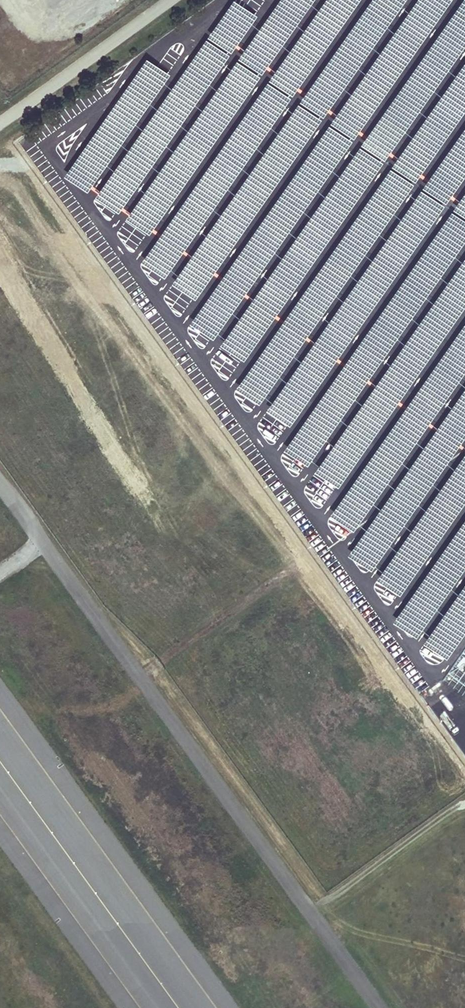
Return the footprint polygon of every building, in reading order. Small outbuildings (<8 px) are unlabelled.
[(236,0),(233,0),(208,36),(232,52),(258,15),(236,0)] [(314,0),(279,0),(239,58),(262,74),(314,0)] [(270,79),(293,96),(360,0),(325,0),(270,79)] [(301,100),(325,117),(406,0),(371,0),(301,100)] [(331,122),(355,139),(452,0),(416,0),(331,122)] [(361,142),(385,159),(464,45),(464,0),(462,0),(361,142)] [(231,54),(207,38),(98,195),(121,211),(231,54)] [(170,74),(146,58),(64,175),(88,191),(170,74)] [(260,76),(236,60),(127,217),(151,233),(260,76)] [(392,165),(416,181),(464,111),(464,61),(392,165)] [(268,81),(142,260),(165,277),(292,97),(268,81)] [(299,102),(172,282),(196,298),(322,119),(299,102)] [(353,140),(329,124),(191,321),(215,338),(353,140)] [(423,186),(446,203),(464,176),(464,126),(423,186)] [(360,146),(221,343),(245,360),(384,162),(360,146)] [(414,184),(390,167),(237,387),(261,404),(414,184)] [(421,189),(267,408),(291,425),(445,206),(421,189)] [(454,208),(464,216),(464,192),(454,208)] [(452,210),(284,448),(308,465),(464,241),(464,219),(452,210)] [(315,469),(339,486),(464,307),(464,257),(315,469)] [(331,513),(354,529),(464,372),(464,321),(331,513)] [(373,570),(464,437),(464,388),(350,554),(373,570)] [(377,577),(400,593),(464,501),(464,452),(377,577)] [(417,636),(464,568),(464,519),(394,620),(417,636)] [(425,641),(448,657),(464,632),(464,584),(425,641)]
